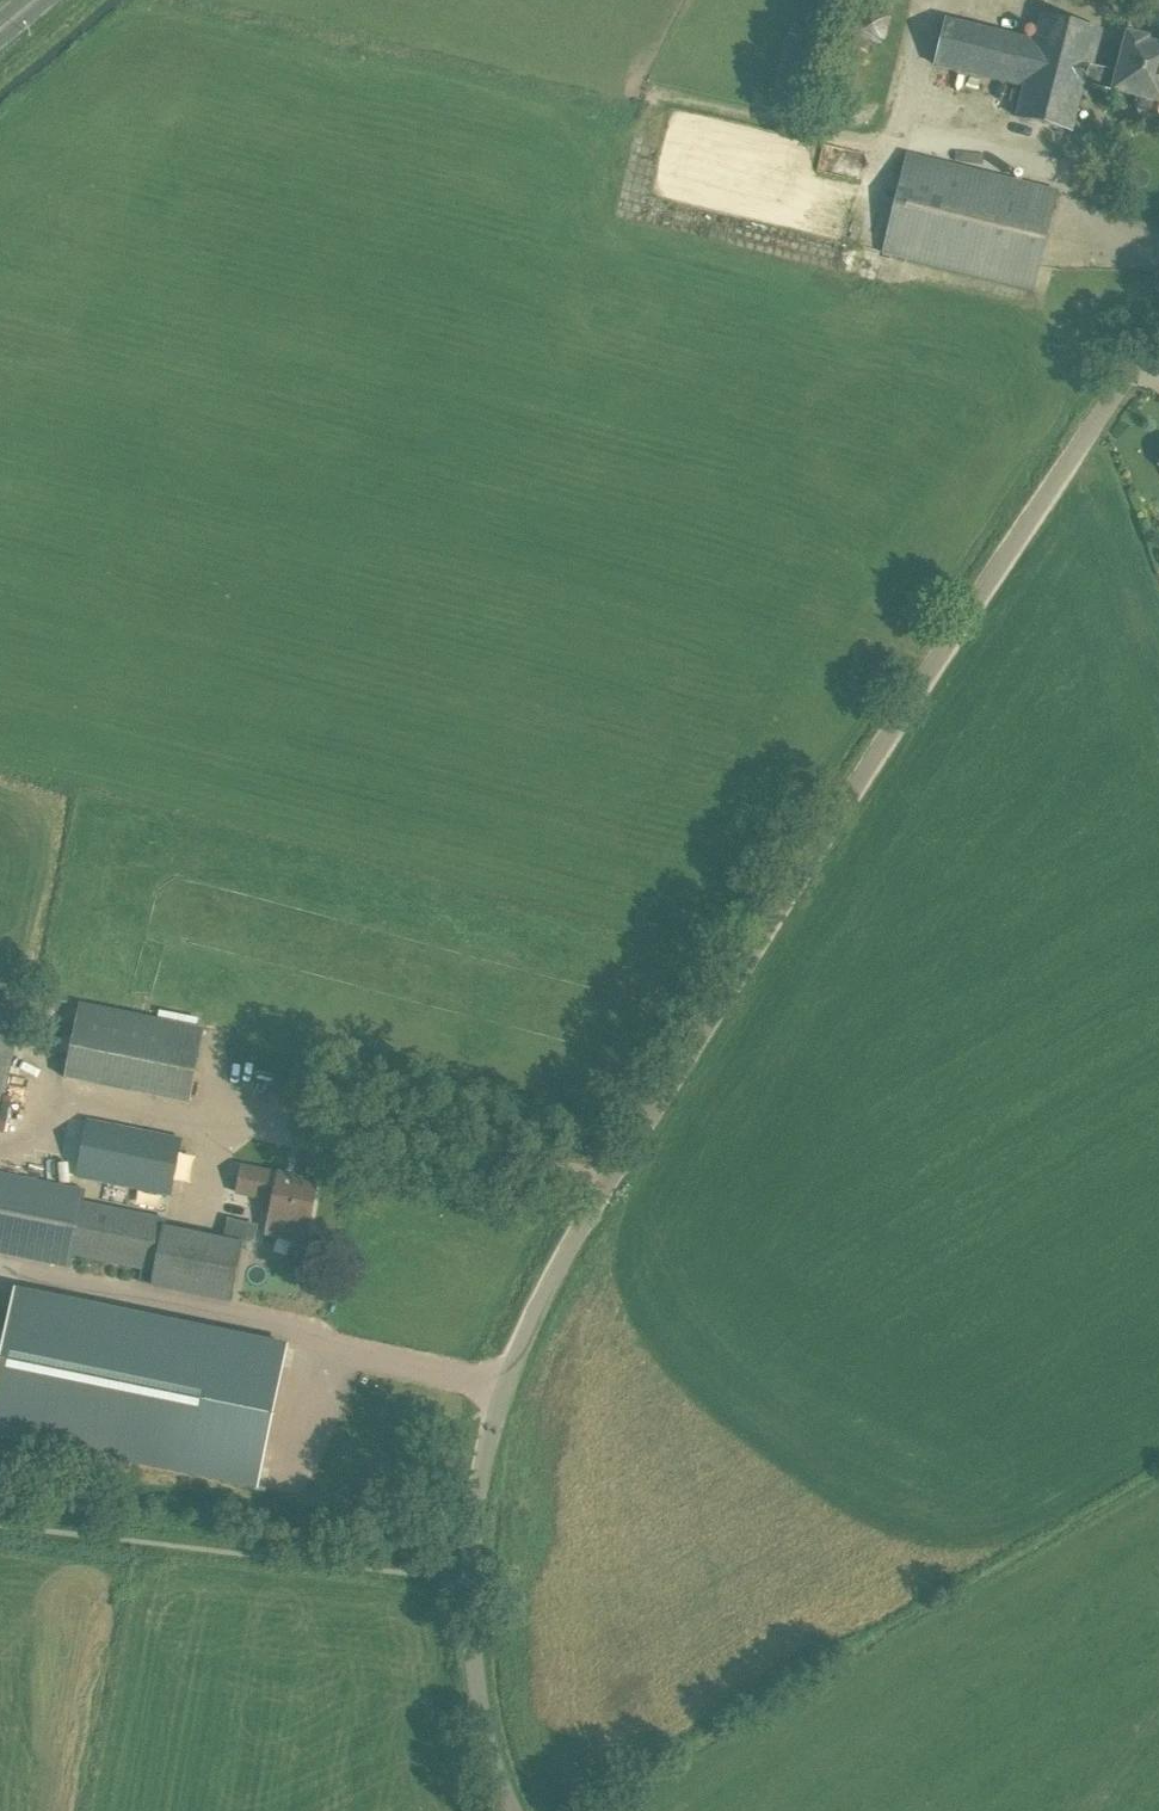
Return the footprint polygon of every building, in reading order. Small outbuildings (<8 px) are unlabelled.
[(945,19),(934,65),(1023,87),(1016,117),(1072,131),(1084,83),(1089,65),(1093,66),(1102,31),(1042,16),(1036,41),(945,19)] [(1084,83),(1142,97),(1139,110),(1155,114),(1158,101),(1158,102),(1158,47),(1144,43),(1145,38),(1128,34),(1118,72),(1093,66),(1089,65),(1084,83)] [(906,154),(882,251),(1031,288),(1055,191),(906,154)] [(190,1102),(198,1063),(205,1028),(80,1003),(65,1078),(190,1102)] [(23,1010),(0,1006),(0,1131),(23,1010)] [(171,1196),(182,1139),(90,1120),(78,1177),(171,1196)] [(304,1241),(315,1187),(298,1184),(300,1177),(243,1168),(238,1192),(275,1200),(267,1233),(304,1241)] [(202,1236),(164,1228),(166,1219),(83,1202),(85,1190),(0,1173),(0,1253),(70,1267),(72,1254),(142,1269),(139,1282),(232,1301),(243,1244),(256,1241),(259,1225),(228,1218),(224,1240),(202,1236)] [(16,1289),(0,1366),(0,1433),(257,1487),(286,1346),(16,1289)]
